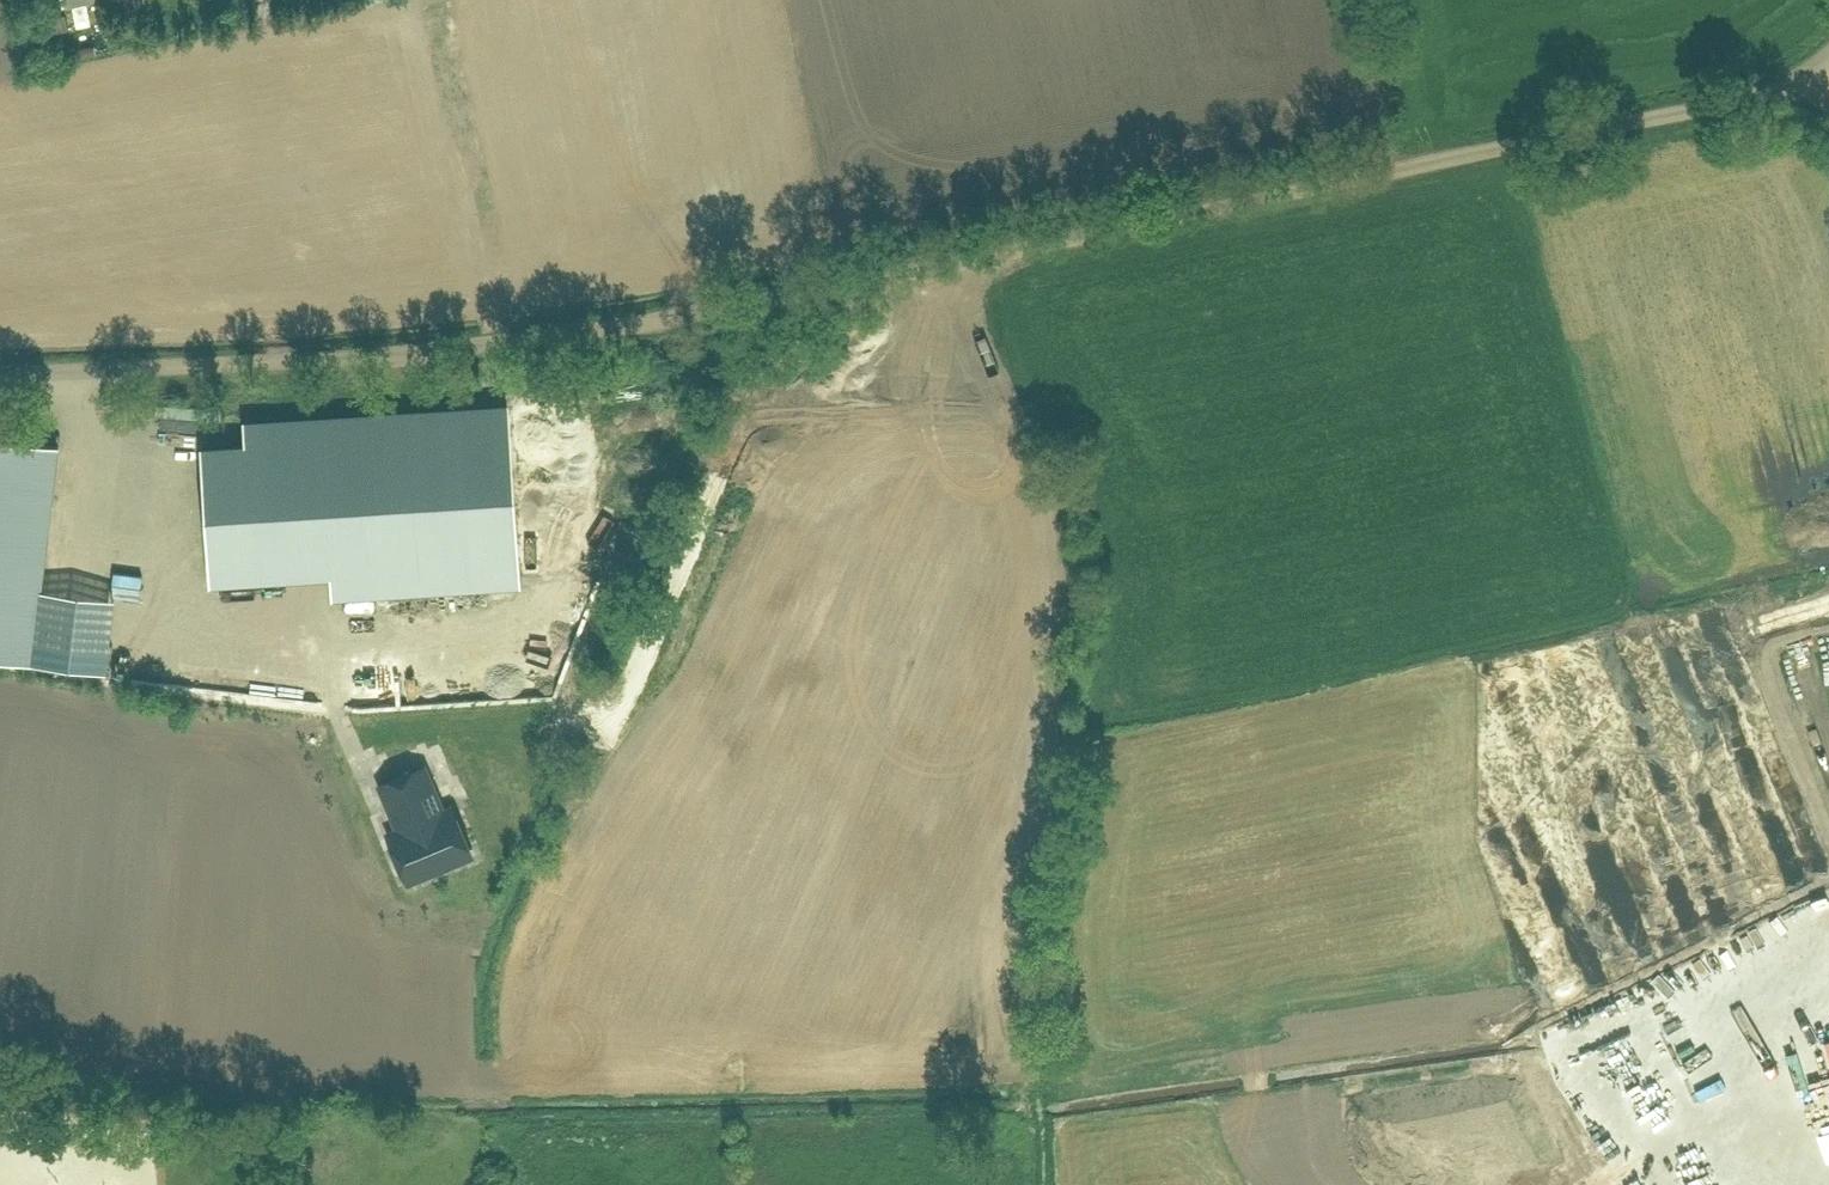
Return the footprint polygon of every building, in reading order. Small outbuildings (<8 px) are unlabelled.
[(333,596),(518,584),(506,404),(245,421),(246,443),(202,446),(211,582),(332,574),(333,596)] [(0,439),(0,658),(32,662),(58,446),(0,439)] [(366,650),(365,626),(360,627),(358,597),(339,599),(343,652),(366,650)] [(451,806),(442,810),(430,815),(421,793),(433,788),(424,766),(379,784),(398,828),(387,833),(399,862),(408,882),(421,876),(471,855),(451,806)]
